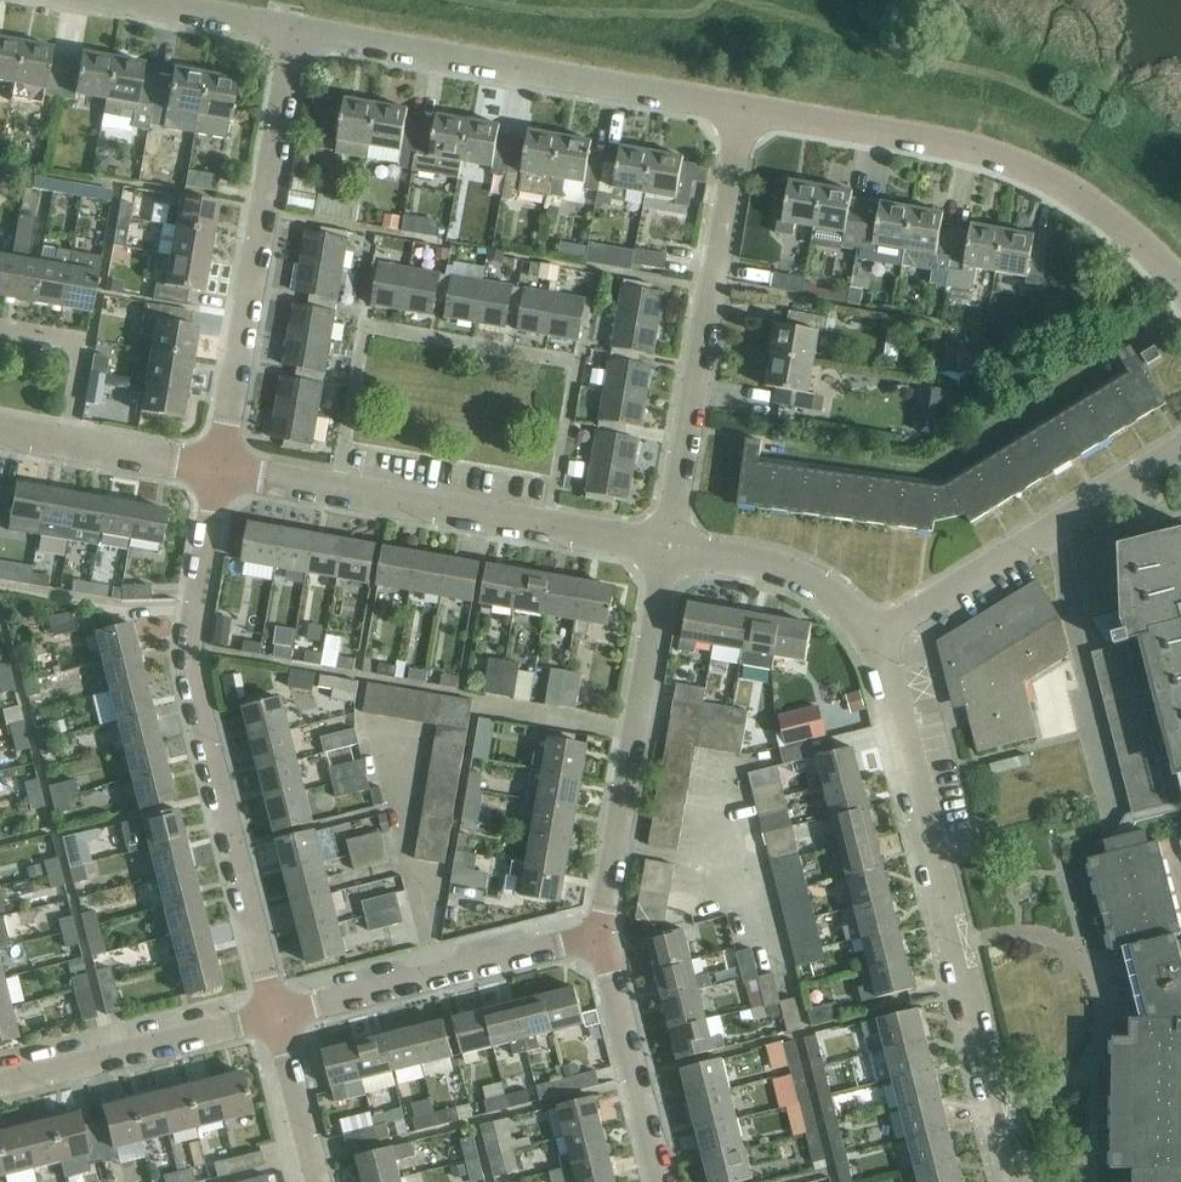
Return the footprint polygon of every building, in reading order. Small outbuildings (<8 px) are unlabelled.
[(20,42),(0,39),(0,81),(12,84),(20,42)] [(58,97),(64,59),(50,57),(52,48),(20,42),(12,84),(44,89),(43,94),(58,97)] [(105,100),(112,58),(81,53),(79,62),(64,59),(58,97),(72,100),(73,94),(105,100)] [(112,58),(105,100),(103,115),(133,120),(132,128),(146,131),(148,125),(156,75),(142,72),(143,64),(112,58)] [(197,116),(204,75),(172,69),(170,78),(156,75),(148,125),(175,130),(178,113),(197,116)] [(204,75),(197,116),(194,134),(224,139),(235,80),(204,75)] [(368,145),(376,103),(344,98),(336,139),(334,153),(366,158),(368,145)] [(396,167),(411,169),(420,119),(405,117),(406,109),(376,103),(368,145),(369,145),(366,158),(397,164),(396,167)] [(457,178),(460,161),(467,119),(436,114),(434,122),(420,119),(411,169),(457,178)] [(491,173),(505,176),(512,136),(497,133),(498,125),(467,119),(460,161),(492,167),(491,173)] [(548,196),(549,196),(560,136),(528,130),(526,138),(512,136),(505,176),(501,198),(516,200),(517,193),(548,198),(548,196)] [(583,187),(597,190),(604,152),(589,149),(591,141),(560,136),(549,196),(561,198),(564,179),(583,182),(583,187)] [(604,152),(597,190),(595,202),(622,207),(625,190),(643,194),(651,152),(619,146),(618,155),(604,152)] [(683,158),(651,152),(643,194),(675,199),(683,158)] [(184,186),(215,191),(217,177),(187,171),(184,186)] [(31,190),(52,193),(54,181),(33,177),(31,190)] [(52,193),(80,199),(82,186),(54,181),(52,193)] [(793,226),(813,229),(820,186),(789,181),(782,222),(778,222),(776,233),(792,235),(793,226)] [(82,186),(80,199),(110,204),(112,191),(82,186)] [(811,240),(857,248),(863,210),(850,207),(853,192),(820,186),(813,229),(811,240)] [(313,215),(355,222),(359,200),(317,193),(313,215)] [(165,224),(174,226),(214,232),(219,204),(179,198),(177,209),(168,207),(165,224)] [(120,203),(118,216),(130,218),(132,205),(120,203)] [(878,212),(863,210),(857,248),(855,258),(901,266),(911,208),(880,203),(878,212)] [(929,283),(945,286),(955,232),(941,229),(944,214),(911,208),(901,266),(931,271),(929,283)] [(4,299),(32,304),(40,262),(29,260),(36,219),(18,216),(11,257),(4,299)] [(130,218),(118,216),(113,246),(125,249),(130,218)] [(417,218),(405,216),(403,231),(415,233),(417,218)] [(955,232),(945,286),(972,291),(976,268),(995,272),(1003,230),(970,224),(969,234),(955,232)] [(174,226),(169,256),(209,263),(214,232),(174,226)] [(306,233),(301,262),(342,270),(349,233),(320,228),(319,235),(306,233)] [(1034,235),(1003,230),(995,272),(1025,277),(1024,283),(1039,286),(1046,247),(1032,244),(1034,235)] [(32,304),(61,309),(71,252),(42,247),(40,262),(32,304)] [(631,263),(663,268),(666,254),(634,249),(631,263)] [(71,252),(61,309),(91,314),(101,257),(71,252)] [(4,299),(11,257),(0,255),(0,298),(4,299)] [(209,263),(169,256),(164,285),(155,283),(152,300),(186,306),(189,289),(204,292),(209,263)] [(309,295),(308,301),(336,306),(342,270),(301,262),(295,293),(309,295)] [(371,306),(402,311),(410,270),(372,263),(367,290),(374,291),(371,306)] [(543,264),(540,278),(550,280),(548,295),(554,296),(556,296),(561,267),(543,264)] [(434,302),(441,304),(446,277),(410,270),(402,311),(432,317),(434,302)] [(771,289),(801,294),(804,278),(773,273),(771,289)] [(445,319),(474,324),(481,283),(446,277),(441,304),(447,305),(445,319)] [(622,280),(616,318),(656,325),(661,294),(649,292),(650,285),(622,280)] [(507,316),(514,317),(519,290),(481,283),(474,324),(505,330),(507,316)] [(517,331),(547,337),(554,296),(548,295),(519,290),(514,317),(520,318),(517,331)] [(554,296),(547,337),(577,342),(579,328),(587,329),(592,302),(556,296),(554,296)] [(294,306),(289,335),(330,342),(336,306),(308,301),(306,308),(294,306)] [(154,336),(151,351),(193,359),(198,328),(185,325),(188,311),(145,304),(140,334),(154,336)] [(776,324),(771,356),(813,363),(818,332),(825,333),(827,318),(788,311),(786,326),(776,324)] [(616,318),(610,355),(638,360),(639,354),(651,356),(656,325),(616,318)] [(296,369),(295,374),(323,379),(330,342),(289,335),(283,367),(296,369)] [(1081,454),(1099,444),(1108,438),(1127,427),(1136,421),(1146,415),(1153,411),(1161,405),(1164,404),(1146,374),(1144,370),(1162,359),(1156,349),(1142,358),(1138,360),(1130,347),(1117,355),(1129,376),(947,486),(938,489),(759,465),(762,443),(746,441),(737,505),(757,508),(758,503),(769,504),(768,510),(788,512),(789,507),(802,508),(801,514),(822,516),(823,511),(833,513),(833,518),(853,520),(854,515),(866,517),(865,522),(885,525),(886,519),(898,521),(897,526),(917,529),(917,524),(929,525),(929,531),(932,532),(934,522),(965,515),(970,523),(988,512),(999,506),(1016,495),(1026,488),(1043,477),(1054,471),(1072,460),(1081,454)] [(151,351),(146,382),(187,389),(193,359),(151,351)] [(610,355),(604,390),(644,397),(649,368),(637,366),(638,360),(610,355)] [(92,356),(90,372),(105,375),(108,359),(92,356)] [(813,363),(771,356),(765,387),(776,389),(773,403),(811,410),(814,395),(808,394),(813,363)] [(105,375),(90,372),(84,403),(100,406),(105,375)] [(281,379),(276,409),(317,416),(323,379),(295,374),(294,381),(281,379)] [(187,389),(146,382),(141,413),(182,420),(187,389)] [(958,394),(924,388),(916,433),(937,436),(942,406),(955,409),(958,394)] [(604,390),(597,427),(625,432),(626,426),(639,428),(644,397),(604,390)] [(317,416),(276,409),(271,440),(284,442),(283,448),(311,453),(317,416)] [(320,436),(331,437),(334,414),(324,412),(320,436)] [(597,427),(591,464),(631,471),(636,440),(624,438),(625,432),(597,427)] [(574,455),(573,474),(589,475),(590,456),(574,455)] [(631,471),(591,464),(585,500),(612,505),(613,499),(626,501),(631,471)] [(9,517),(40,523),(46,489),(15,483),(9,517)] [(70,528),(76,494),(46,489),(40,523),(38,531),(68,536),(70,528)] [(99,534),(105,500),(76,494),(70,528),(68,536),(98,541),(99,534)] [(99,534),(130,539),(136,505),(105,500),(99,534)] [(136,505),(130,539),(159,544),(165,510),(136,505)] [(243,560),(274,566),(280,530),(250,525),(243,560)] [(274,566),(306,571),(312,536),(280,530),(274,566)] [(1099,621),(1109,637),(1111,636),(1115,646),(1130,642),(1130,641),(1143,638),(1180,788),(1180,610),(1180,608),(1180,530),(1119,545),(1121,621),(1104,625),(1100,620),(1099,621)] [(306,571),(336,577),(342,541),(312,536),(306,571)] [(342,541),(336,577),(367,582),(374,547),(342,541)] [(379,584),(409,589),(416,555),(386,549),(379,584)] [(409,589),(440,595),(447,560),(416,555),(409,589)] [(30,576),(31,559),(0,557),(0,574),(30,576)] [(447,560),(440,595),(472,601),(479,566),(447,560)] [(481,603),(514,608),(520,573),(488,567),(481,603)] [(514,608),(545,614),(551,578),(520,573),(514,608)] [(29,585),(47,589),(49,578),(31,574),(29,585)] [(545,614),(575,619),(581,584),(551,578),(545,614)] [(72,593),(88,596),(90,584),(74,581),(72,593)] [(962,691),(977,752),(1038,737),(1024,684),(1070,656),(1060,619),(1037,581),(979,616),(951,634),(949,635),(948,637),(945,640),(944,641),(942,645),(941,647),(941,649),(941,651),(941,653),(941,655),(941,657),(946,677),(950,694),(962,691)] [(90,584),(88,596),(106,600),(109,587),(90,584)] [(581,584),(575,619),(572,634),(587,637),(590,622),(606,625),(612,590),(581,584)] [(121,601),(149,601),(149,587),(121,587),(121,601)] [(695,643),(712,646),(718,611),(687,605),(682,638),(680,637),(678,651),(693,654),(695,643)] [(718,611),(712,646),(714,646),(711,658),(741,664),(743,652),(749,616),(718,611)] [(780,622),(749,616),(743,652),(741,664),(740,666),(771,671),(774,657),(780,622)] [(74,617),(50,618),(51,639),(75,638),(74,617)] [(811,627),(780,622),(774,657),(805,662),(811,627)] [(93,635),(100,663),(136,654),(129,626),(93,635)] [(242,652),(259,655),(260,645),(244,642),(242,652)] [(1168,805),(1127,645),(1092,653),(1132,814),(1126,815),(1118,829),(1133,828),(1136,822),(1180,811),(1180,802),(1168,805)] [(305,664),(320,666),(322,654),(307,651),(305,664)] [(100,663),(107,692),(143,683),(136,654),(100,663)] [(322,654),(320,666),(354,671),(356,659),(322,654)] [(484,693),(499,696),(505,662),(490,659),(484,693)] [(505,662),(499,696),(515,699),(521,665),(505,662)] [(11,674),(8,663),(0,665),(0,677),(11,674)] [(19,667),(23,683),(37,679),(33,664),(19,667)] [(380,664),(378,675),(396,679),(398,668),(380,664)] [(411,669),(409,682),(427,684),(428,672),(411,669)] [(545,705),(559,708),(566,673),(551,670),(545,705)] [(515,699),(514,701),(531,703),(535,674),(520,672),(515,699)] [(566,673),(559,708),(576,711),(582,675),(566,673)] [(0,677),(0,689),(2,695),(16,691),(11,674),(0,677)] [(234,675),(222,677),(227,704),(239,701),(234,675)] [(359,682),(321,675),(319,687),(334,690),(332,699),(355,703),(359,682)] [(442,675),(440,687),(459,690),(461,678),(442,675)] [(37,679),(23,683),(26,698),(40,695),(37,679)] [(107,692),(115,721),(150,712),(143,683),(107,692)] [(362,712),(377,715),(382,686),(367,683),(362,712)] [(676,684),(673,700),(702,706),(705,690),(676,684)] [(377,715),(392,718),(398,688),(382,686),(377,715)] [(392,718),(407,720),(412,691),(398,688),(392,718)] [(407,720),(422,723),(428,694),(412,691),(407,720)] [(422,723),(437,726),(442,696),(428,694),(422,723)] [(437,726),(467,731),(472,701),(442,696),(437,726)] [(247,708),(254,738),(288,729),(281,699),(247,708)] [(673,700),(671,715),(699,720),(702,706),(673,700)] [(1056,707),(1058,730),(1080,728),(1078,705),(1056,707)] [(730,725),(733,709),(718,706),(715,723),(728,725),(730,725)] [(818,707),(780,717),(787,746),(825,736),(818,707)] [(746,711),(733,709),(730,725),(728,725),(723,753),(738,756),(746,711)] [(115,721),(122,751),(158,742),(150,712),(115,721)] [(671,715),(668,731),(696,736),(699,720),(671,715)] [(496,721),(480,718),(473,757),(489,761),(496,721)] [(699,720),(696,736),(694,748),(708,750),(713,722),(699,720)] [(9,725),(12,736),(26,733),(23,722),(9,725)] [(713,722),(708,750),(723,753),(728,725),(715,723),(713,722)] [(33,729),(36,740),(51,737),(47,725),(33,729)] [(437,726),(434,740),(465,745),(467,731),(437,726)] [(254,738),(261,769),(296,760),(288,729),(254,738)] [(320,739),(324,753),(358,745),(354,730),(320,739)] [(668,731),(665,745),(694,750),(694,748),(696,736),(668,731)] [(26,733),(12,736),(16,753),(30,750),(26,733)] [(532,769),(544,771),(581,777),(586,747),(550,741),(551,737),(538,735),(532,769)] [(51,737),(36,740),(41,757),(55,753),(51,737)] [(434,740),(431,756),(462,760),(465,745),(434,740)] [(122,751),(130,780),(165,771),(158,742),(122,751)] [(809,742),(780,750),(784,765),(813,758),(809,742)] [(665,745),(663,759),(692,764),(694,750),(665,745)] [(818,758),(826,788),(861,779),(853,749),(818,758)] [(999,771),(1027,762),(1023,751),(995,760),(999,771)] [(431,756),(429,771),(459,776),(462,760),(431,756)] [(663,759),(660,774),(689,779),(692,764),(663,759)] [(261,769),(269,799),(303,791),(296,760),(261,769)] [(328,769),(332,784),(365,775),(362,761),(328,769)] [(748,774),(751,789),(779,781),(776,767),(748,774)] [(581,777),(544,771),(532,769),(526,799),(575,809),(581,777)] [(165,771),(130,780),(137,811),(173,802),(165,771)] [(429,771),(426,785),(457,791),(459,776),(429,771)] [(471,772),(468,790),(481,792),(484,775),(471,772)] [(660,774),(658,788),(686,793),(689,779),(660,774)] [(365,775),(332,784),(336,799),(369,791),(365,775)] [(826,788),(833,817),(868,809),(861,779),(826,788)] [(23,784),(27,796),(41,792),(38,780),(23,784)] [(48,787),(51,800),(78,793),(75,781),(48,787)] [(751,789),(755,803),(783,795),(779,781),(751,789)] [(426,785),(424,800),(454,805),(457,791),(426,785)] [(658,788),(655,802),(684,808),(686,793),(658,788)] [(484,793),(481,792),(468,790),(462,820),(478,823),(484,793)] [(303,791),(269,799),(276,831),(310,823),(303,791)] [(41,792),(27,796),(31,812),(45,808),(41,792)] [(78,793),(51,800),(55,816),(70,812),(66,798),(78,795),(78,793)] [(755,803),(758,817),(786,809),(783,795),(755,803)] [(575,809),(526,799),(523,799),(520,816),(529,817),(526,833),(532,834),(533,833),(570,840),(575,809)] [(424,800),(421,815),(452,820),(454,805),(424,800)] [(655,802),(652,817),(681,822),(684,808),(655,802)] [(758,817),(762,832),(791,825),(786,809),(758,817)] [(833,817),(840,847),(875,838),(868,809),(833,817)] [(183,841),(175,812),(119,826),(126,855),(147,850),(183,841)] [(421,815),(419,829),(449,836),(452,820),(421,815)] [(652,817),(650,830),(679,835),(681,822),(652,817)] [(478,823),(462,820),(461,830),(477,833),(478,823)] [(762,832),(766,848),(794,840),(791,825),(762,832)] [(1118,829),(1112,839),(1104,841),(1108,854),(1088,859),(1103,915),(1095,917),(1100,933),(1107,933),(1112,952),(1123,949),(1130,977),(1118,980),(1124,1000),(1134,998),(1140,1019),(1131,1019),(1130,1037),(1113,1037),(1111,1169),(1133,1169),(1133,1181),(1180,1181),(1180,942),(1178,943),(1175,936),(1180,935),(1180,928),(1160,842),(1148,844),(1146,831),(1128,835),(1133,828),(1118,829)] [(449,836),(419,829),(413,859),(444,864),(449,836)] [(679,835),(650,830),(647,846),(676,851),(679,835)] [(278,841),(286,871),(321,862),(313,832),(278,841)] [(346,841),(350,855),(384,846),(380,833),(346,841)] [(533,833),(532,834),(527,864),(564,871),(570,840),(533,833)] [(460,834),(457,851),(468,853),(472,836),(460,834)] [(74,836),(62,839),(69,870),(82,867),(74,836)] [(840,847),(848,878),(883,869),(875,838),(840,847)] [(766,848),(770,861),(798,855),(794,840),(766,848)] [(147,850),(154,878),(190,869),(183,841),(147,850)] [(384,846),(350,855),(354,870),(387,861),(384,846)] [(468,853),(457,851),(454,868),(451,883),(486,890),(488,874),(470,871),(471,865),(466,864),(468,853)] [(770,861),(773,876),(801,869),(798,855),(770,861)] [(43,862),(46,876),(61,872),(57,859),(43,862)] [(645,860),(642,874),(671,880),(674,865),(645,860)] [(286,871),(293,901),(328,893),(321,862),(286,871)] [(564,871),(527,864),(513,862),(511,877),(519,878),(516,896),(558,903),(564,871)] [(84,867),(69,871),(73,885),(88,881),(84,867)] [(154,878),(162,908),(197,899),(190,869),(154,878)] [(773,876),(777,892),(805,885),(801,869),(773,876)] [(848,878),(855,907),(890,899),(883,869),(848,878)] [(61,872),(46,876),(50,890),(64,887),(61,872)] [(642,874),(640,890),(669,894),(671,880),(642,874)] [(777,892),(781,908),(809,901),(805,885),(777,892)] [(640,890),(637,904),(666,909),(669,894),(640,890)] [(293,901),(301,932),(336,924),(328,893),(293,901)] [(362,902),(365,916),(399,908),(396,893),(362,902)] [(77,900),(84,928),(98,924),(91,896),(77,900)] [(162,908),(169,937),(205,928),(197,899),(162,908)] [(847,941),(863,937),(898,928),(890,899),(855,907),(859,923),(844,927),(847,941)] [(781,908),(785,922),(813,915),(809,901),(781,908)] [(646,939),(655,971),(690,961),(682,930),(665,935),(663,924),(666,909),(637,904),(634,919),(642,921),(647,939),(646,939)] [(399,908),(365,916),(369,931),(403,922),(399,908)] [(785,922),(788,935),(816,929),(813,915),(785,922)] [(9,946),(2,917),(0,917),(0,948),(9,946)] [(58,921),(61,934),(75,931),(72,917),(58,921)] [(98,924),(84,928),(91,957),(105,953),(98,924)] [(336,924),(301,932),(309,964),(343,955),(336,924)] [(169,937),(176,966),(212,957),(205,928),(169,937)] [(863,937),(871,968),(906,959),(898,928),(863,937)] [(788,935),(793,951),(821,945),(816,929),(788,935)] [(75,931),(61,934),(65,949),(79,945),(75,931)] [(821,945),(793,951),(797,967),(824,960),(821,945)] [(743,985),(758,981),(757,978),(750,950),(735,954),(743,985)] [(212,957),(176,966),(184,997),(220,988),(212,957)] [(906,959),(871,968),(878,998),(913,989),(906,959)] [(655,971),(662,1001),(697,991),(710,988),(707,974),(694,977),(690,961),(655,971)] [(99,986),(114,982),(111,968),(95,972),(99,986)] [(772,974),(757,978),(758,981),(765,1008),(779,1005),(779,1003),(772,974)] [(70,979),(73,992),(88,988),(85,975),(70,979)] [(9,1008),(2,979),(0,979),(0,1010),(9,1008)] [(114,982),(99,986),(106,1015),(121,1012),(114,982)] [(88,988),(73,992),(81,1022),(96,1018),(88,988)] [(573,988),(543,996),(552,1032),(583,1024),(573,988)] [(662,1001),(670,1030),(705,1021),(697,991),(662,1001)] [(543,996),(514,1003),(526,1052),(539,1049),(536,1036),(552,1032),(543,996)] [(801,1029),(793,999),(779,1003),(779,1005),(765,1008),(768,1017),(772,1019),(782,1017),(786,1033),(801,1029)] [(483,1011),(492,1047),(510,1042),(513,1055),(526,1052),(514,1003),(483,1011)] [(840,1019),(836,1003),(808,1010),(812,1026),(840,1019)] [(0,1010),(0,1042),(16,1038),(9,1008),(0,1010)] [(877,1020),(885,1050),(927,1039),(919,1009),(877,1020)] [(462,1054),(492,1047),(483,1011),(453,1019),(462,1054)] [(443,1021),(412,1029),(421,1064),(452,1057),(443,1021)] [(705,1021),(670,1030),(678,1060),(725,1048),(722,1036),(710,1039),(705,1021)] [(412,1029),(382,1037),(391,1072),(421,1064),(412,1029)] [(804,1039),(812,1069),(823,1066),(816,1036),(804,1039)] [(382,1037),(351,1044),(360,1080),(391,1072),(382,1037)] [(885,1050),(892,1080),(934,1069),(927,1039),(885,1050)] [(783,1045),(790,1074),(802,1071),(795,1042),(783,1045)] [(360,1080),(351,1044),(323,1052),(335,1103),(349,1099),(345,1084),(360,1080)] [(681,1070),(688,1100),(730,1090),(723,1059),(681,1070)] [(812,1069),(819,1098),(831,1095),(823,1066),(812,1069)] [(892,1080),(900,1110),(942,1099),(934,1069),(892,1080)] [(594,1070),(564,1078),(568,1093),(598,1085),(594,1070)] [(790,1074),(798,1104),(809,1101),(802,1071),(790,1074)] [(240,1072),(212,1079),(222,1121),(251,1114),(240,1072)] [(568,1093),(564,1078),(535,1085),(539,1101),(568,1093)] [(212,1079),(184,1086),(195,1128),(222,1121),(212,1079)] [(184,1086),(157,1093),(167,1135),(195,1128),(184,1086)] [(688,1100),(696,1130),(737,1119),(730,1090),(688,1100)] [(528,1091),(505,1096),(508,1109),(531,1104),(528,1091)] [(157,1093),(129,1099),(140,1142),(167,1135),(157,1093)] [(826,1129),(838,1126),(831,1095),(819,1098),(826,1129)] [(508,1109),(505,1096),(484,1101),(487,1115),(508,1109)] [(558,1106),(565,1137),(602,1128),(594,1097),(558,1106)] [(105,1121),(92,1124),(102,1161),(117,1157),(115,1148),(140,1142),(129,1099),(101,1106),(105,1121)] [(900,1110),(907,1139),(949,1129),(942,1099),(900,1110)] [(798,1104),(805,1134),(817,1131),(809,1101),(798,1104)] [(375,1105),(345,1112),(349,1129),(380,1122),(375,1105)] [(457,1108),(434,1114),(437,1127),(460,1121),(457,1108)] [(77,1112),(48,1119),(59,1162),(84,1156),(86,1165),(102,1161),(92,1124),(80,1127),(77,1112)] [(437,1127),(434,1114),(413,1119),(416,1132),(437,1127)] [(48,1119),(21,1126),(31,1169),(59,1162),(48,1119)] [(696,1130),(703,1159),(744,1149),(737,1119),(696,1130)] [(387,1123),(372,1127),(376,1142),(391,1138),(387,1123)] [(481,1126),(488,1156),(501,1153),(494,1123),(481,1126)] [(0,1131),(0,1160),(4,1176),(31,1169),(21,1126),(0,1131)] [(838,1126),(826,1129),(833,1158),(845,1155),(838,1126)] [(376,1142),(372,1127),(343,1134),(347,1149),(376,1142)] [(565,1137),(573,1167),(610,1157),(602,1128),(565,1137)] [(907,1139),(914,1169),(957,1158),(949,1129),(907,1139)] [(817,1131),(805,1134),(812,1164),(824,1161),(817,1131)] [(461,1140),(466,1162),(479,1158),(474,1137),(461,1140)] [(363,1181),(386,1181),(400,1178),(396,1162),(416,1157),(412,1143),(393,1148),(357,1157),(363,1181)] [(703,1159),(709,1181),(741,1181),(751,1179),(744,1149),(703,1159)] [(260,1152),(227,1160),(230,1175),(263,1166),(260,1152)] [(501,1153),(488,1156),(494,1179),(507,1176),(501,1153)] [(833,1158),(839,1181),(852,1181),(845,1155),(833,1158)] [(577,1181),(616,1181),(610,1157),(573,1167),(550,1172),(553,1181),(568,1181),(576,1180),(577,1181)] [(466,1162),(471,1181),(477,1181),(485,1180),(479,1158),(466,1162)] [(914,1169),(918,1181),(963,1181),(957,1158),(914,1169)] [(230,1175),(227,1160),(213,1164),(217,1178),(230,1175)] [(177,1173),(179,1181),(195,1181),(192,1169),(177,1173)] [(177,1173),(163,1176),(165,1181),(179,1181),(177,1173)]
